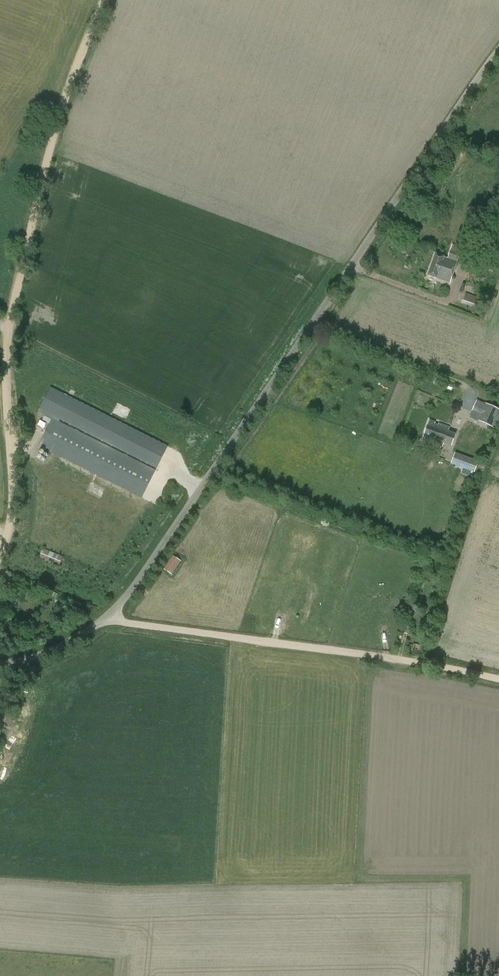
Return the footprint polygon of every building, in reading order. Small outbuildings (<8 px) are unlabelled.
[(449,283),(461,248),(452,245),(448,258),(435,254),(428,276),(449,283)] [(476,309),(480,299),(466,293),(461,304),(476,309)] [(59,419),(156,468),(168,447),(50,388),(38,412),(58,422),(59,419)] [(498,412),(498,408),(486,402),(478,419),(493,426),(498,412)] [(142,497),(155,471),(52,419),(39,446),(142,497)] [(442,447),(443,443),(452,446),(457,434),(448,430),(449,427),(430,420),(422,439),(442,447)] [(456,453),(452,464),(474,472),(478,461),(456,453)] [(59,567),(63,557),(42,549),(39,559),(59,567)] [(180,561),(174,556),(164,570),(171,574),(180,561)] [(14,716),(4,711),(0,719),(0,720),(9,725),(14,716)]
